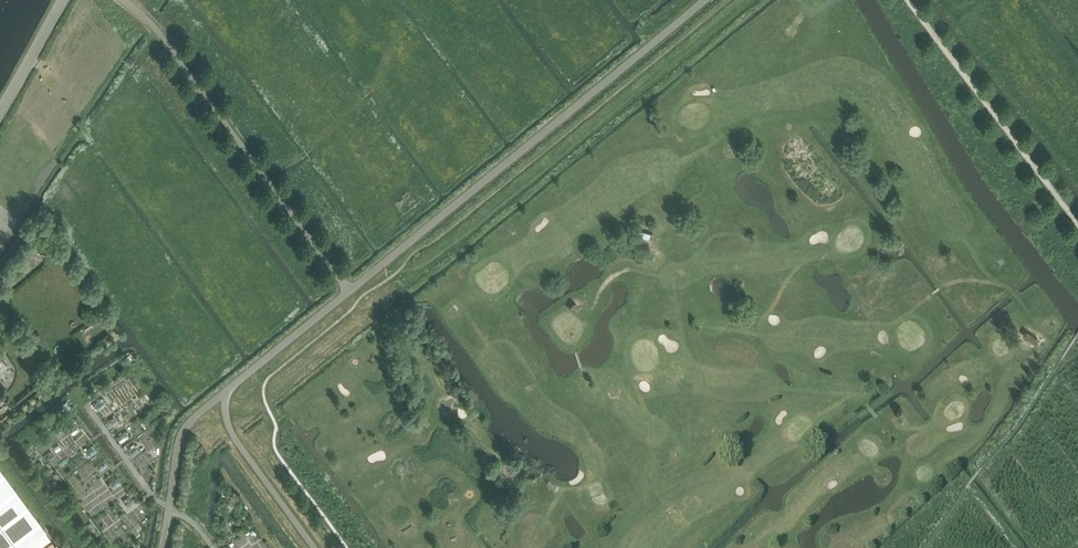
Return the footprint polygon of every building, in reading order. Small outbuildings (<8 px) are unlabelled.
[(103,399),(94,405),(98,411),(107,404),(103,399)] [(67,401),(62,405),(66,410),(71,406),(67,401)] [(115,416),(106,423),(110,428),(119,422),(115,416)] [(77,423),(70,429),(74,434),(81,429),(77,423)] [(126,431),(117,437),(121,443),(130,437),(126,431)] [(75,443),(71,446),(75,451),(79,448),(75,443)] [(136,445),(127,452),(131,456),(140,450),(136,445)] [(94,446),(86,452),(90,457),(98,451),(94,446)] [(51,450),(43,456),(47,462),(55,456),(51,450)] [(79,455),(70,462),(74,469),(84,462),(79,455)] [(104,460),(96,466),(100,471),(108,466),(104,460)] [(46,528),(0,465),(0,547),(19,547),(45,528),(46,528)] [(118,477),(110,483),(113,488),(122,483),(118,477)] [(131,495),(123,501),(127,507),(135,501),(131,495)] [(90,522),(87,525),(93,533),(96,530),(90,522)]
